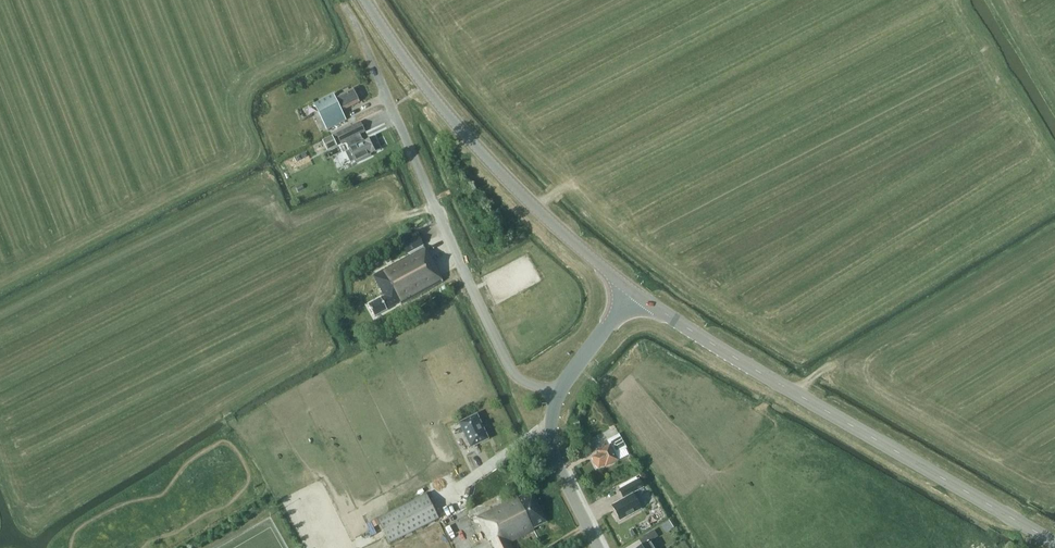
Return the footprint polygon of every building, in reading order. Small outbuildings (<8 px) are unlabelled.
[(359,103),(352,89),(334,98),(333,95),(314,105),(327,130),(346,120),(342,111),(359,103)] [(363,140),(360,135),(365,132),(360,121),(336,134),(341,144),(345,142),(349,150),(345,152),(350,162),(354,161),(355,164),(371,156),(370,154),(380,149),(374,137),(364,142),(363,140)] [(327,151),(337,146),(332,135),(322,140),(327,151)] [(407,253),(423,245),(418,236),(402,244),(407,253)] [(401,305),(443,282),(424,248),(372,275),(384,296),(368,305),(374,316),(400,302),(401,305)] [(528,255),(522,257),(529,273),(534,270),(528,255)] [(470,448),(489,440),(477,413),(458,422),(470,448)] [(607,465),(618,459),(615,454),(628,448),(620,433),(608,439),(611,445),(600,450),(601,453),(594,456),(595,462),(599,466),(606,463),(607,465)] [(612,506),(619,520),(640,509),(633,495),(632,493),(643,487),(639,479),(619,490),(623,498),(624,498),(625,499),(612,506)] [(640,506),(648,502),(642,490),(634,494),(640,506)] [(528,492),(476,518),(488,542),(491,540),(495,547),(511,547),(508,543),(533,530),(532,528),(545,522),(531,493),(529,494),(528,492)] [(389,543),(438,519),(426,494),(376,519),(379,525),(389,543)] [(374,527),(379,525),(376,519),(371,522),(374,527)] [(653,530),(649,533),(653,540),(658,537),(653,530)]
